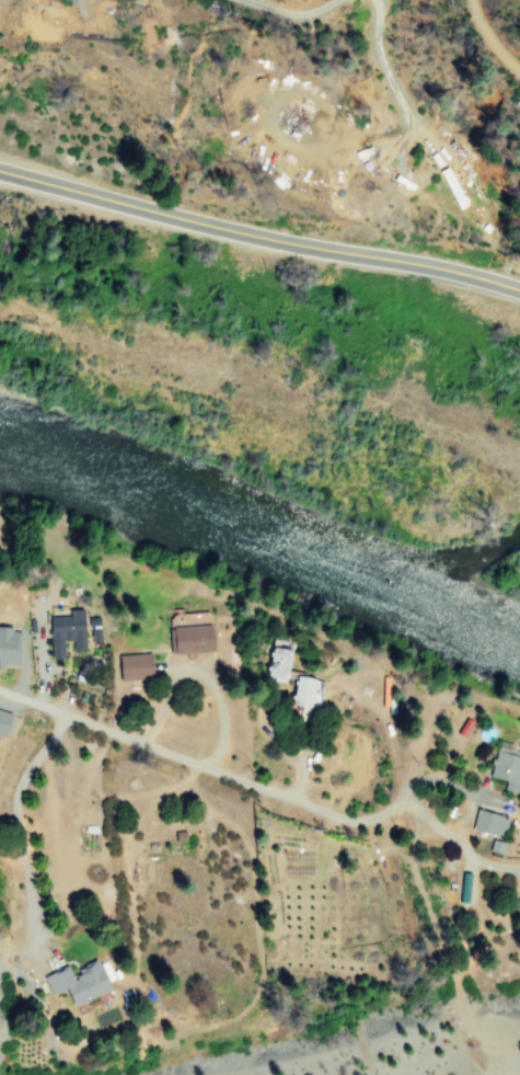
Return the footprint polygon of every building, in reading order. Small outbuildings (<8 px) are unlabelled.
[(82,648),(80,608),(66,609),(66,615),(46,616),(48,657),(60,657),(60,640),(69,640),(70,649),(82,648)] [(169,652),(208,651),(206,612),(167,614),(169,652)] [(0,627),(0,666),(16,666),(17,628),(0,627)] [(281,681),(291,643),(269,637),(259,676),(281,681)] [(149,674),(145,651),(113,657),(117,679),(149,674)] [(288,704),(317,705),(318,678),(289,676),(288,704)] [(500,789),(513,792),(519,765),(519,752),(494,745),(485,776),(503,780),(500,789)] [(501,837),(506,818),(473,809),(468,829),(501,837)] [(503,842),(490,839),(487,851),(500,855),(503,842)] [(106,990),(94,963),(68,974),(64,966),(41,976),(49,994),(62,989),(70,1006),(106,990)]
